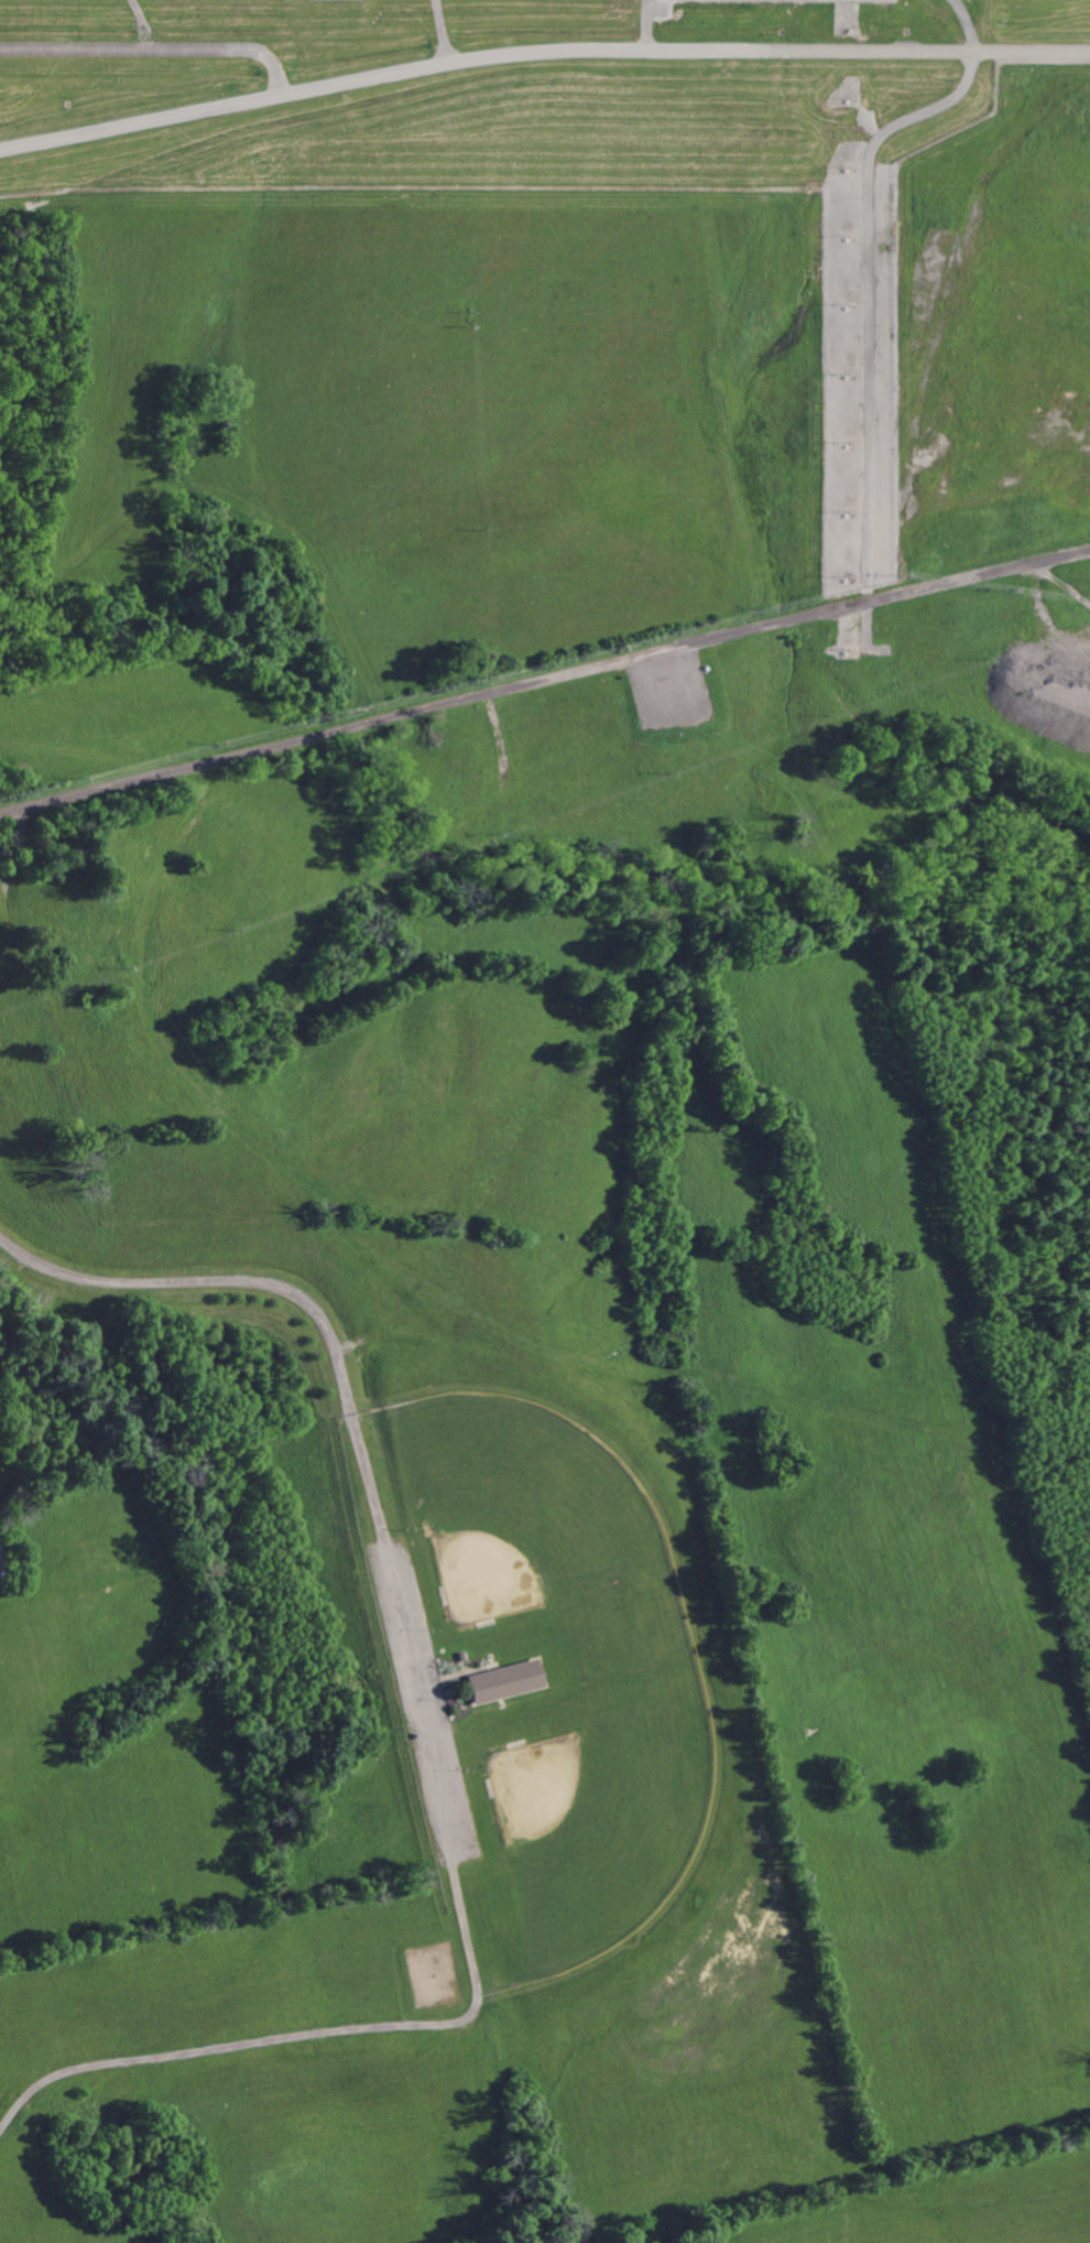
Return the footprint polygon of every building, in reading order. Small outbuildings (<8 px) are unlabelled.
[(471,1673),(479,1704),(552,1686),(544,1655),(471,1673)]
